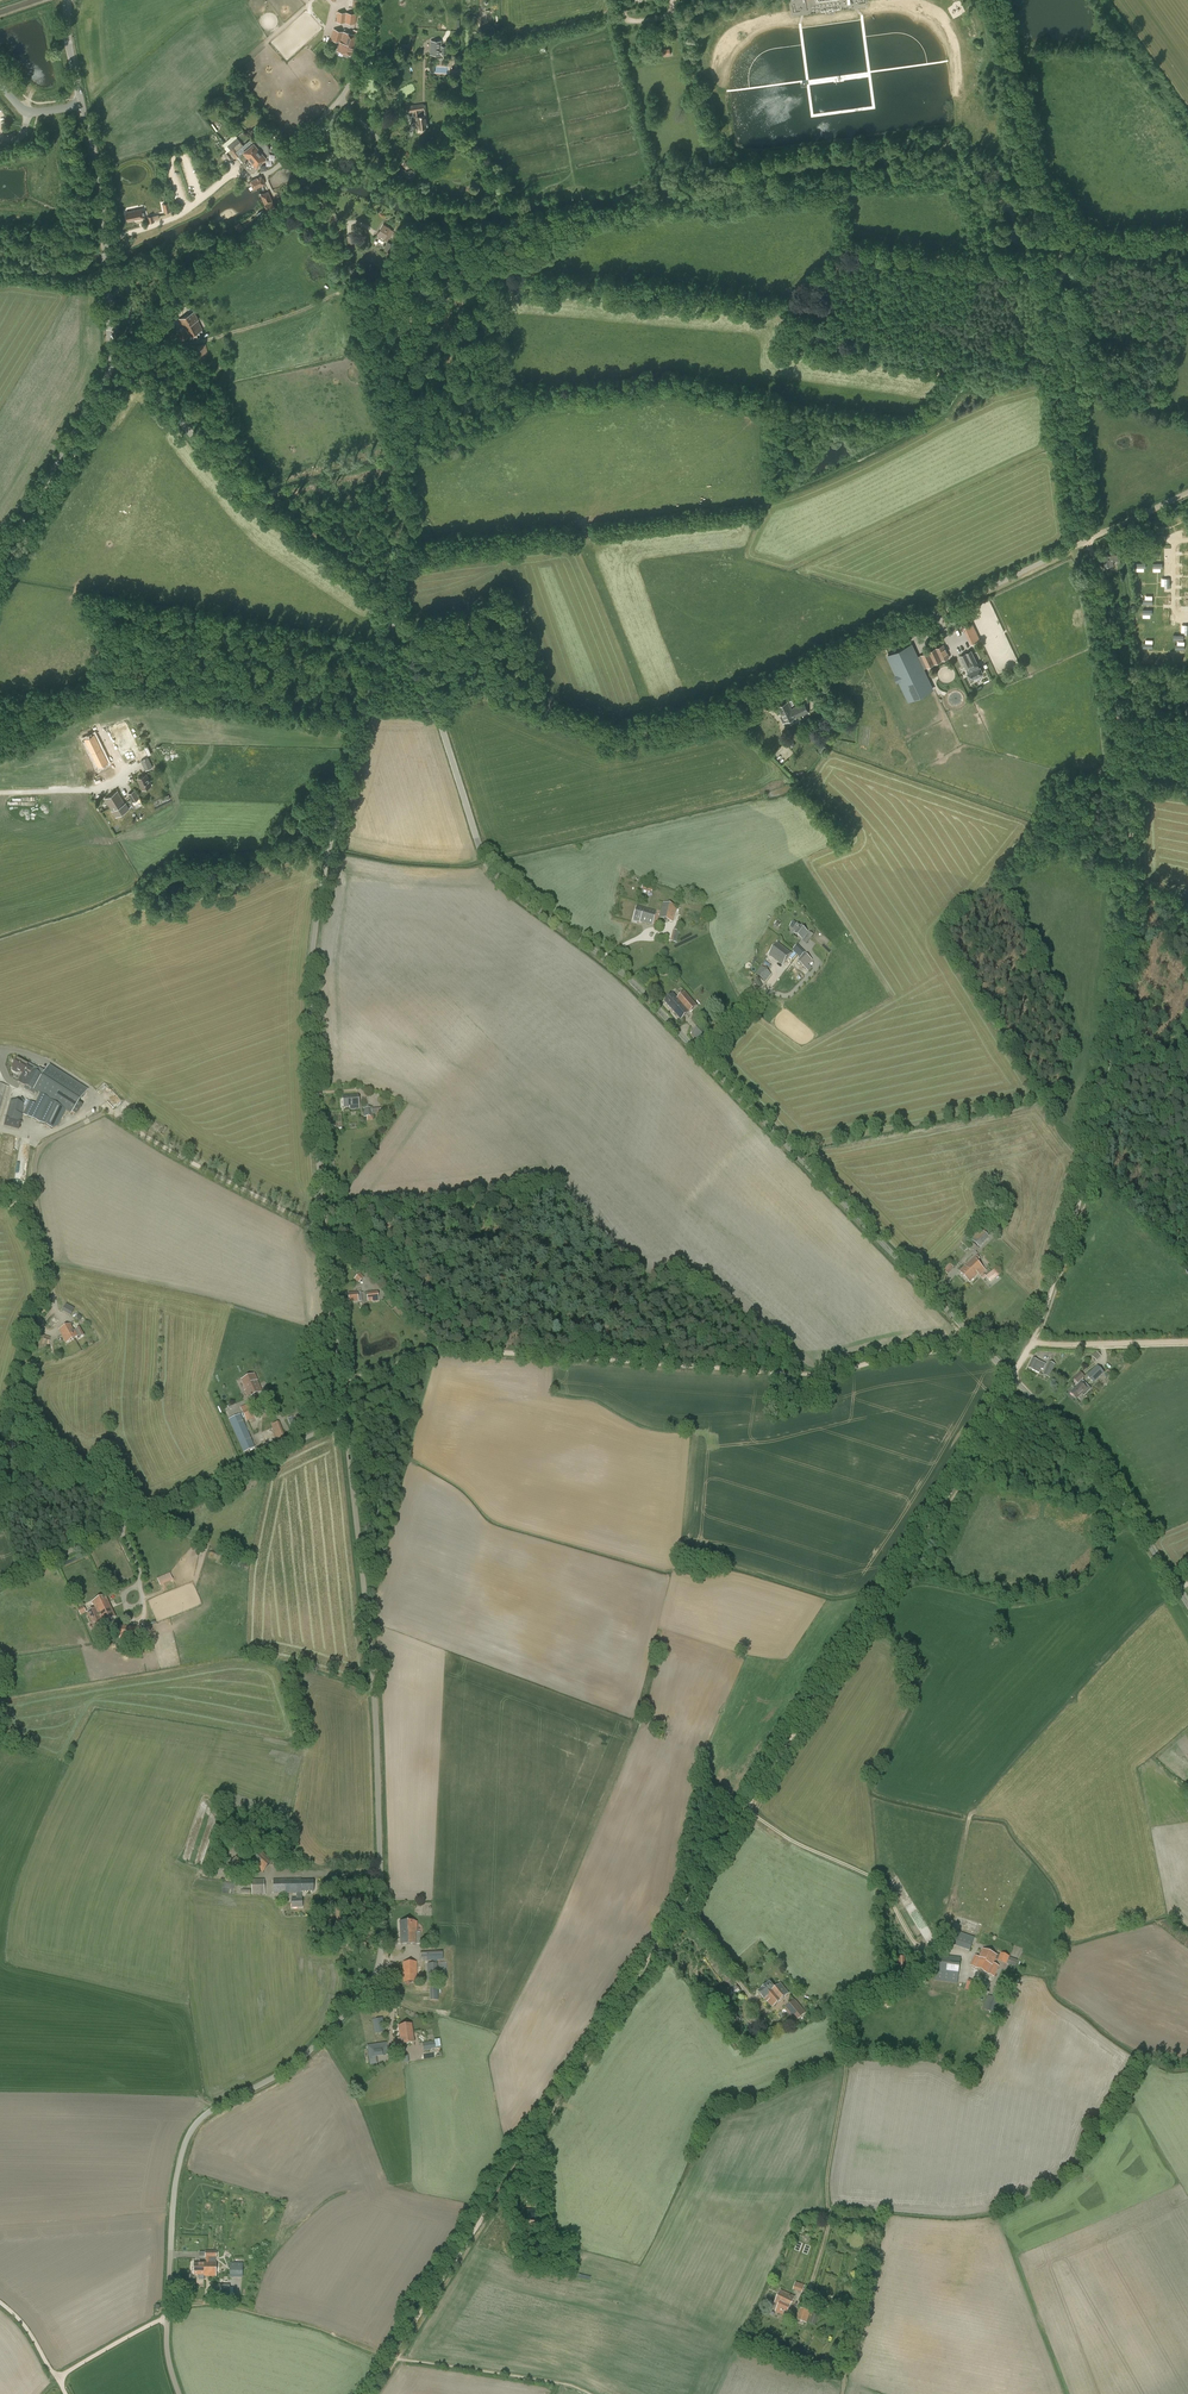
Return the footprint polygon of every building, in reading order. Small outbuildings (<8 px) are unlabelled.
[(356,13),(337,11),(336,21),(355,24),(356,13)] [(339,42),(337,51),(351,54),(356,35),(357,30),(353,29),(352,34),(333,29),(330,39),(339,42)] [(447,46),(441,46),(441,41),(431,41),(430,54),(440,55),(440,54),(446,54),(447,46)] [(670,54),(670,49),(648,53),(649,57),(670,54)] [(406,107),(405,107),(406,113),(414,112),(416,128),(428,127),(426,110),(425,105),(423,106),(423,103),(406,105),(406,107)] [(268,124),(273,132),(277,129),(272,121),(268,124)] [(227,146),(237,158),(238,156),(243,162),(242,163),(244,167),(249,172),(253,172),(258,168),(256,166),(265,158),(264,157),(268,153),(268,149),(266,145),(263,142),(259,142),(254,145),(250,140),(243,145),(237,137),(227,146)] [(714,155),(708,157),(710,166),(716,165),(714,155)] [(401,168),(398,175),(410,180),(412,181),(415,175),(412,174),(413,173),(408,171),(401,168)] [(250,181),(253,189),(264,184),(261,177),(250,181)] [(268,192),(261,195),(265,204),(272,201),(270,197),(268,192)] [(143,208),(135,210),(135,211),(126,213),(127,221),(136,219),(136,220),(145,218),(143,208)] [(154,220),(159,219),(158,215),(153,216),(153,215),(147,216),(149,223),(154,222),(155,221),(154,220)] [(239,222),(234,226),(238,232),(243,229),(239,222)] [(383,225),(377,236),(383,239),(387,241),(393,231),(389,229),(383,225)] [(388,242),(383,250),(389,253),(393,245),(388,242)] [(176,314),(172,311),(168,315),(172,319),(176,314)] [(177,331),(182,340),(202,329),(197,320),(198,319),(194,311),(179,319),(184,327),(177,331)] [(208,354),(206,343),(190,347),(193,361),(205,358),(205,355),(208,354)] [(352,350),(354,358),(360,356),(358,348),(352,350)] [(1112,561),(1118,560),(1117,554),(1104,556),(1105,566),(1113,565),(1112,561)] [(972,624),(966,627),(974,643),(980,640),(972,624)] [(909,641),(886,652),(907,697),(930,686),(922,670),(934,664),(950,657),(944,644),(928,652),(916,658),(909,641)] [(971,651),(961,656),(966,668),(969,672),(968,673),(971,679),(983,673),(980,666),(979,667),(977,663),(971,651)] [(812,698),(815,705),(823,702),(819,695),(812,698)] [(788,701),(778,706),(782,714),(786,722),(795,717),(796,718),(809,712),(804,702),(791,709),(790,706),(794,704),(791,700),(788,701)] [(125,726),(114,731),(117,739),(119,738),(123,749),(133,745),(125,726)] [(95,735),(85,739),(92,753),(101,748),(95,735)] [(822,744),(818,750),(823,754),(827,748),(822,744)] [(101,748),(92,753),(99,767),(108,762),(101,748)] [(145,771),(149,769),(147,765),(151,763),(148,757),(140,760),(145,771)] [(68,786),(80,785),(79,764),(67,765),(68,786)] [(141,784),(140,785),(142,789),(151,785),(146,774),(138,778),(141,784)] [(104,796),(109,805),(121,798),(116,789),(104,796)] [(135,790),(128,794),(132,802),(139,798),(135,790)] [(121,798),(109,805),(114,814),(127,806),(124,800),(123,801),(121,798)] [(663,903),(659,918),(673,921),(677,907),(663,903)] [(639,923),(640,921),(652,925),(656,912),(637,907),(633,921),(639,923)] [(807,932),(794,922),(790,927),(796,931),(795,934),(802,939),(807,932)] [(673,930),(670,942),(677,943),(680,932),(673,930)] [(809,932),(802,941),(806,944),(813,935),(809,932)] [(777,943),(769,954),(783,965),(791,954),(777,943)] [(797,961),(808,972),(816,964),(810,958),(805,953),(800,958),(797,961)] [(765,982),(771,974),(761,966),(755,975),(765,982)] [(677,999),(673,994),(665,1002),(681,1020),(697,1006),(685,992),(677,999)] [(709,1008),(700,1016),(705,1021),(713,1013),(717,1009),(712,1004),(709,1008)] [(704,1027),(704,1026),(702,1023),(692,1033),(702,1044),(711,1035),(704,1027)] [(710,1037),(715,1043),(721,1037),(715,1032),(710,1037)] [(19,1074),(20,1072),(22,1073),(18,1082),(25,1086),(24,1088),(34,1094),(35,1092),(51,1102),(40,1123),(54,1130),(56,1127),(58,1128),(66,1112),(71,1114),(72,1112),(76,1115),(81,1109),(76,1106),(87,1090),(50,1067),(44,1076),(39,1073),(40,1072),(37,1070),(36,1072),(34,1070),(36,1067),(29,1064),(28,1065),(17,1059),(12,1068),(13,1068),(12,1070),(12,1072),(17,1074),(19,1074)] [(350,1107),(350,1110),(359,1109),(358,1095),(343,1096),(343,1107),(350,1107)] [(30,1101),(23,1115),(40,1123),(51,1102),(39,1096),(35,1104),(30,1101)] [(4,1126),(19,1130),(23,1114),(22,1114),(25,1103),(11,1100),(4,1126)] [(376,1115),(376,1118),(381,1118),(380,1108),(363,1109),(364,1117),(367,1117),(367,1120),(373,1120),(373,1115),(376,1115)] [(988,1222),(985,1226),(986,1227),(983,1231),(980,1229),(970,1239),(979,1248),(993,1233),(989,1230),(992,1226),(988,1222)] [(980,1276),(986,1270),(977,1262),(980,1259),(976,1255),(960,1272),(970,1282),(978,1274),(980,1276)] [(943,1270),(948,1274),(954,1267),(950,1263),(943,1270)] [(985,1275),(981,1278),(983,1280),(987,1277),(991,1282),(999,1275),(995,1270),(986,1277),(985,1275)] [(378,1291),(367,1292),(368,1302),(372,1301),(372,1302),(379,1302),(378,1291)] [(357,1293),(348,1294),(349,1303),(358,1302),(362,1301),(361,1293),(357,1293)] [(66,1304),(62,1311),(70,1316),(74,1308),(66,1304)] [(74,1331),(70,1324),(59,1330),(67,1343),(78,1336),(80,1338),(84,1336),(79,1327),(74,1331)] [(40,1334),(38,1343),(42,1344),(42,1346),(44,1347),(44,1346),(46,1347),(46,1346),(48,1347),(51,1337),(40,1334)] [(1092,1356),(1097,1361),(1101,1357),(1096,1352),(1092,1356)] [(1036,1372),(1039,1374),(1041,1369),(1043,1370),(1046,1365),(1040,1362),(1033,1359),(1029,1369),(1036,1372)] [(1049,1362),(1043,1375),(1049,1378),(1055,1365),(1049,1362)] [(1087,1376),(1094,1383),(1104,1373),(1098,1366),(1087,1376)] [(1073,1379),(1077,1383),(1085,1376),(1081,1372),(1073,1379)] [(241,1380),(246,1390),(245,1391),(248,1398),(262,1392),(254,1374),(241,1380)] [(1081,1384),(1071,1393),(1076,1399),(1078,1397),(1081,1394),(1083,1397),(1091,1389),(1089,1387),(1083,1381),(1081,1384)] [(251,1404),(242,1407),(247,1419),(256,1415),(251,1404)] [(240,1414),(229,1419),(244,1453),(255,1448),(240,1414)] [(294,1416),(287,1419),(291,1428),(298,1425),(294,1416)] [(279,1422),(271,1425),(272,1428),(277,1441),(285,1438),(279,1422)] [(218,1556),(220,1552),(211,1548),(209,1552),(218,1556)] [(170,1573),(157,1579),(160,1586),(173,1580),(170,1573)] [(95,1608),(88,1612),(95,1627),(116,1617),(105,1596),(92,1602),(95,1608)] [(78,1609),(81,1615),(86,1613),(84,1606),(78,1609)] [(146,1626),(139,1625),(138,1628),(121,1626),(120,1637),(137,1639),(138,1630),(145,1631),(146,1626)] [(252,1863),(262,1872),(273,1861),(262,1851),(261,1853),(257,1849),(250,1857),(253,1861),(252,1863)] [(250,1869),(236,1857),(228,1867),(242,1879),(250,1869)] [(264,1879),(251,1879),(251,1895),(264,1895),(264,1879)] [(273,1894),(296,1894),(296,1893),(301,1893),(301,1892),(314,1891),(314,1881),(301,1881),(301,1879),(273,1880),(273,1894)] [(296,1893),(296,1894),(296,1899),(292,1899),(292,1908),(302,1908),(302,1899),(301,1899),(301,1893),(296,1893)] [(415,1934),(415,1921),(400,1922),(400,1945),(415,1944),(420,1944),(420,1934),(415,1934)] [(951,1945),(970,1951),(975,1937),(956,1931),(951,1945)] [(970,1965),(988,1974),(991,1967),(991,1968),(993,1963),(997,1956),(983,1949),(979,1957),(975,1955),(970,1965)] [(442,1960),(442,1951),(421,1952),(421,1961),(442,1960)] [(1006,1963),(1016,1967),(1018,1960),(1009,1957),(1001,1953),(998,1960),(1006,1964),(1006,1963)] [(937,1954),(933,1981),(957,1984),(961,1957),(937,1954)] [(417,1962),(403,1962),(403,1983),(417,1982),(417,1962)] [(437,1963),(427,1963),(428,1981),(438,1981),(437,1963)] [(991,1967),(988,1974),(994,1977),(999,1966),(993,1963),(991,1968),(991,1967)] [(965,1989),(974,1992),(977,1982),(969,1979),(965,1989)] [(788,1994),(780,1984),(774,1988),(769,1982),(758,1991),(767,2002),(768,2001),(773,2007),(788,1994)] [(726,1993),(730,1998),(740,1990),(737,1985),(726,1993)] [(983,2009),(994,2013),(1000,1998),(993,1995),(992,1997),(988,1995),(983,2009)] [(784,2009),(795,2022),(806,2013),(795,2000),(784,2009)] [(733,2013),(730,2016),(737,2024),(741,2020),(733,2013)] [(414,2042),(411,2024),(398,2026),(401,2044),(414,2042)] [(387,2042),(367,2045),(370,2065),(377,2064),(376,2057),(383,2056),(383,2055),(388,2054),(387,2042)] [(430,2049),(433,2049),(432,2042),(423,2044),(423,2051),(430,2050),(430,2049)] [(534,2222),(534,2216),(524,2216),(524,2225),(527,2225),(527,2222),(534,2222)] [(209,2262),(209,2257),(206,2257),(206,2262),(204,2262),(204,2263),(203,2275),(203,2276),(216,2276),(216,2262),(209,2262)] [(194,2275),(203,2275),(204,2263),(194,2263),(194,2275)] [(243,2263),(230,2263),(230,2278),(242,2278),(243,2263)] [(804,2292),(806,2284),(796,2282),(794,2290),(804,2292)] [(230,2287),(230,2285),(214,2285),(214,2298),(233,2297),(233,2287),(230,2287)] [(779,2304),(776,2311),(786,2315),(794,2297),(780,2290),(775,2303),(779,2304)] [(800,2308),(796,2319),(807,2323),(811,2311),(800,2308)] [(809,2323),(814,2325),(818,2315),(812,2313),(809,2323)]
